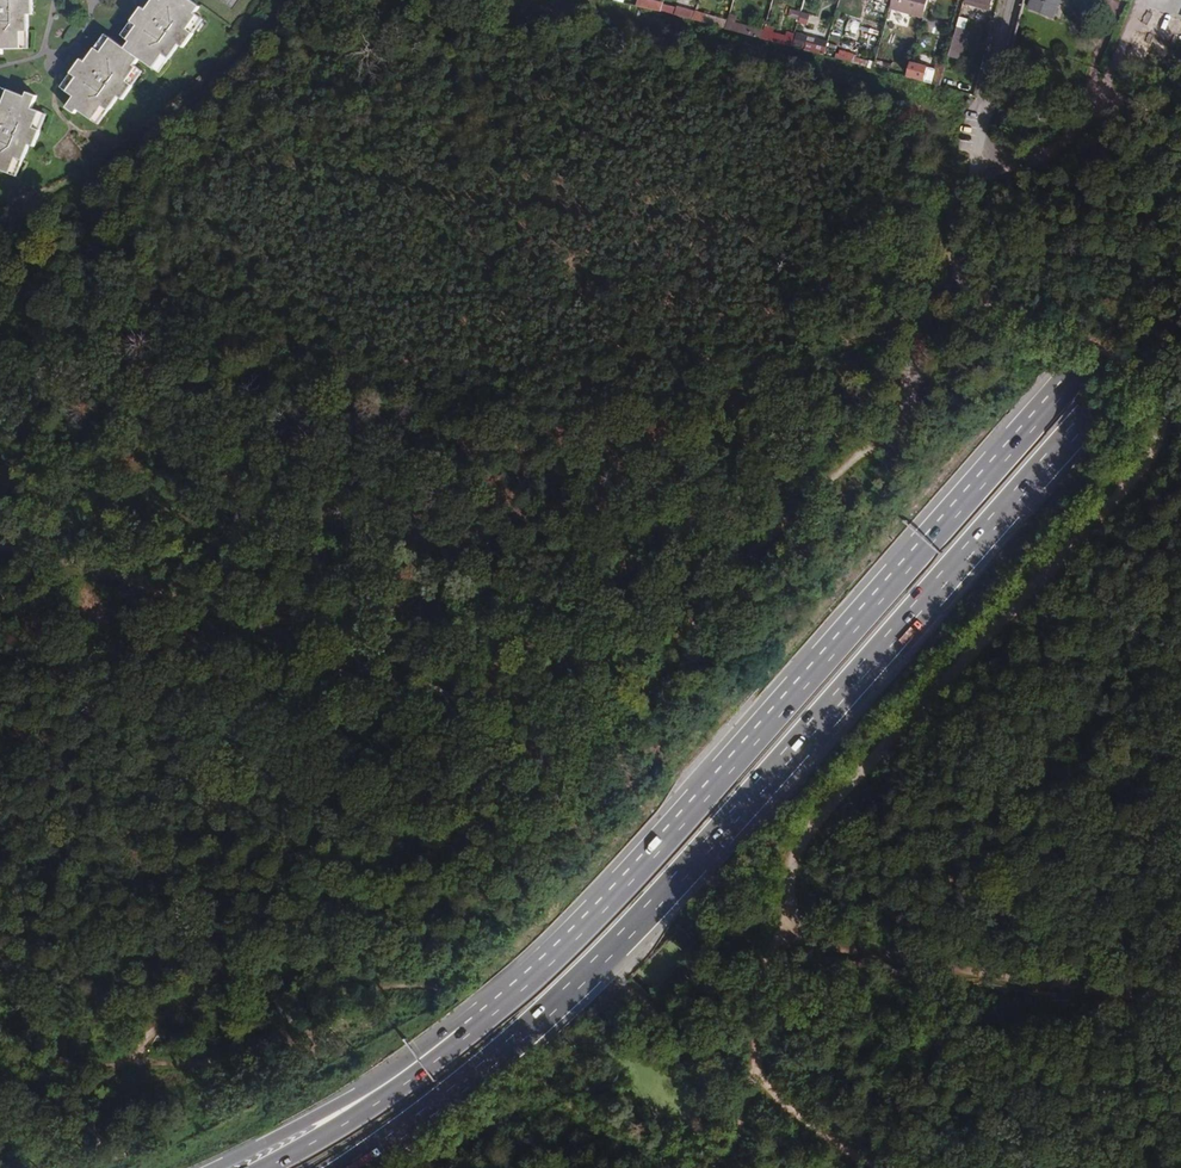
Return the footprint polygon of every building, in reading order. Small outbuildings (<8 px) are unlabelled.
[(3,55),(3,50),(22,48),(21,32),(29,32),(28,14),(33,15),(33,0),(0,0),(0,55),(3,55)] [(140,59),(153,68),(163,55),(169,59),(179,45),(183,48),(193,34),(187,29),(197,16),(195,14),(200,7),(190,0),(161,0),(160,0),(153,0),(146,10),(141,7),(136,14),(132,22),(137,26),(127,40),(130,41),(125,48),(140,59)] [(663,3),(651,0),(645,0),(643,7),(661,11),(663,3)] [(860,12),(862,3),(847,0),(845,9),(860,12)] [(891,9),(919,17),(924,18),(928,0),(893,0),(891,9)] [(978,2),(976,7),(990,10),(992,0),(970,0),(978,2)] [(1029,5),(1054,15),(1061,0),(1031,0),(1029,5)] [(692,18),(694,12),(677,8),(676,13),(692,18)] [(787,17),(798,20),(800,11),(790,8),(787,17)] [(693,20),(725,29),(727,21),(695,12),(693,20)] [(807,24),(810,14),(801,12),(799,22),(807,24)] [(959,17),(949,56),(960,60),(968,32),(965,31),(968,19),(959,17)] [(850,18),(844,35),(855,38),(861,21),(850,18)] [(950,30),(951,25),(924,18),(922,22),(941,27),(950,30)] [(725,29),(762,39),(764,31),(727,21),(725,29)] [(922,22),(921,28),(939,33),(941,27),(922,22)] [(863,33),(877,34),(878,25),(864,24),(863,33)] [(762,39),(792,47),(793,39),(764,31),(762,39)] [(140,59),(125,48),(111,38),(101,52),(95,48),(85,62),(81,59),(76,65),(71,74),(77,78),(67,92),(74,97),(67,107),(75,114),(78,110),(93,121),(104,107),(109,111),(119,97),(123,100),(133,86),(127,81),(137,68),(135,66),(140,59)] [(808,39),(806,47),(822,52),(824,43),(808,39)] [(835,58),(868,67),(870,62),(854,58),(854,55),(839,51),(838,55),(837,54),(835,58)] [(907,78),(940,87),(946,66),(937,63),(935,70),(911,63),(907,78)] [(0,105),(0,170),(11,174),(17,158),(24,161),(30,145),(35,147),(41,131),(35,129),(41,112),(33,109),(38,96),(28,92),(26,97),(8,90),(2,106),(0,105)]
